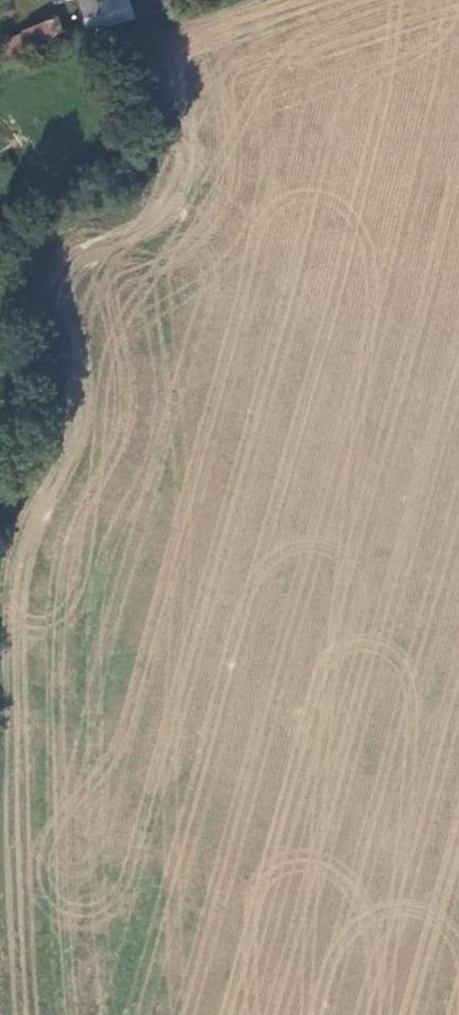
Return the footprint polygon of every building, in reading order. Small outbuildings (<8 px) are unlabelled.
[(78,1),(85,29),(133,17),(129,0),(84,0),(78,1)] [(13,62),(62,45),(54,22),(6,40),(13,62)]
